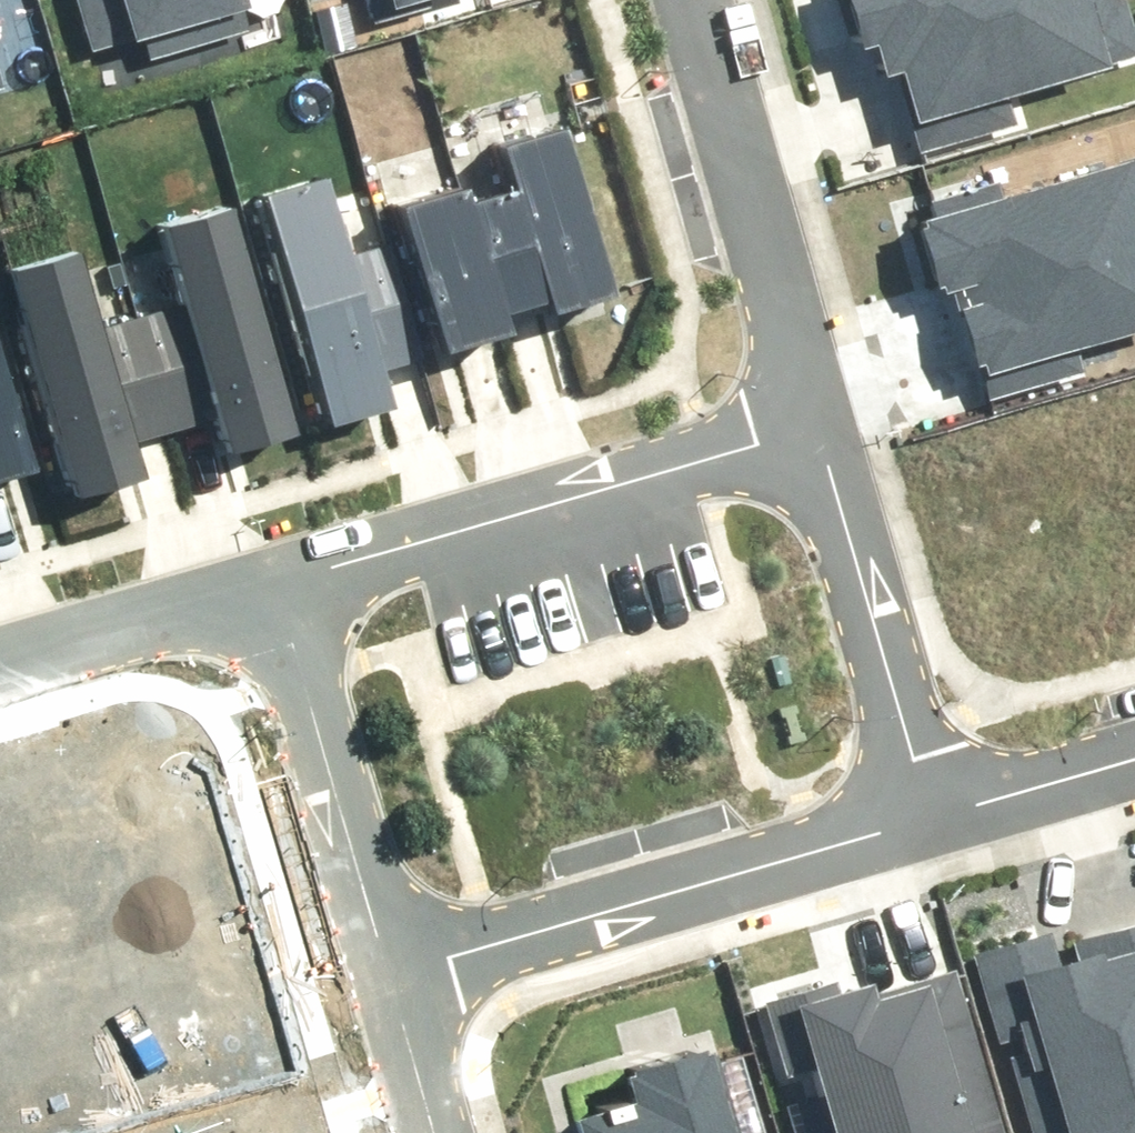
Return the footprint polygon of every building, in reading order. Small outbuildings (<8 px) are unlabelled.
[(95,62),(249,19),(243,0),(77,0),(95,62)] [(872,131),(1130,51),(1114,0),(831,0),(872,131)] [(517,299),(598,277),(555,119),(494,136),(506,178),(485,184),(517,299)] [(931,220),(978,368),(1134,320),(1134,156),(931,220)] [(261,182),(326,415),(394,396),(380,344),(404,337),(378,244),(333,257),(309,168),(261,182)] [(496,305),(517,299),(485,184),(463,190),(460,181),(402,197),(440,336),(500,319),(496,305)] [(161,237),(221,434),(286,415),(226,218),(161,237)] [(135,409),(184,397),(159,301),(114,313),(91,223),(0,247),(0,249),(62,485),(149,463),(135,409)] [(23,456),(0,365),(0,461),(23,456)] [(996,950),(1045,1132),(1134,1132),(1134,913),(996,950)] [(829,1132),(1004,1132),(954,958),(792,1004),(829,1132)] [(548,1113),(555,1132),(745,1132),(722,1059),(548,1113)]
